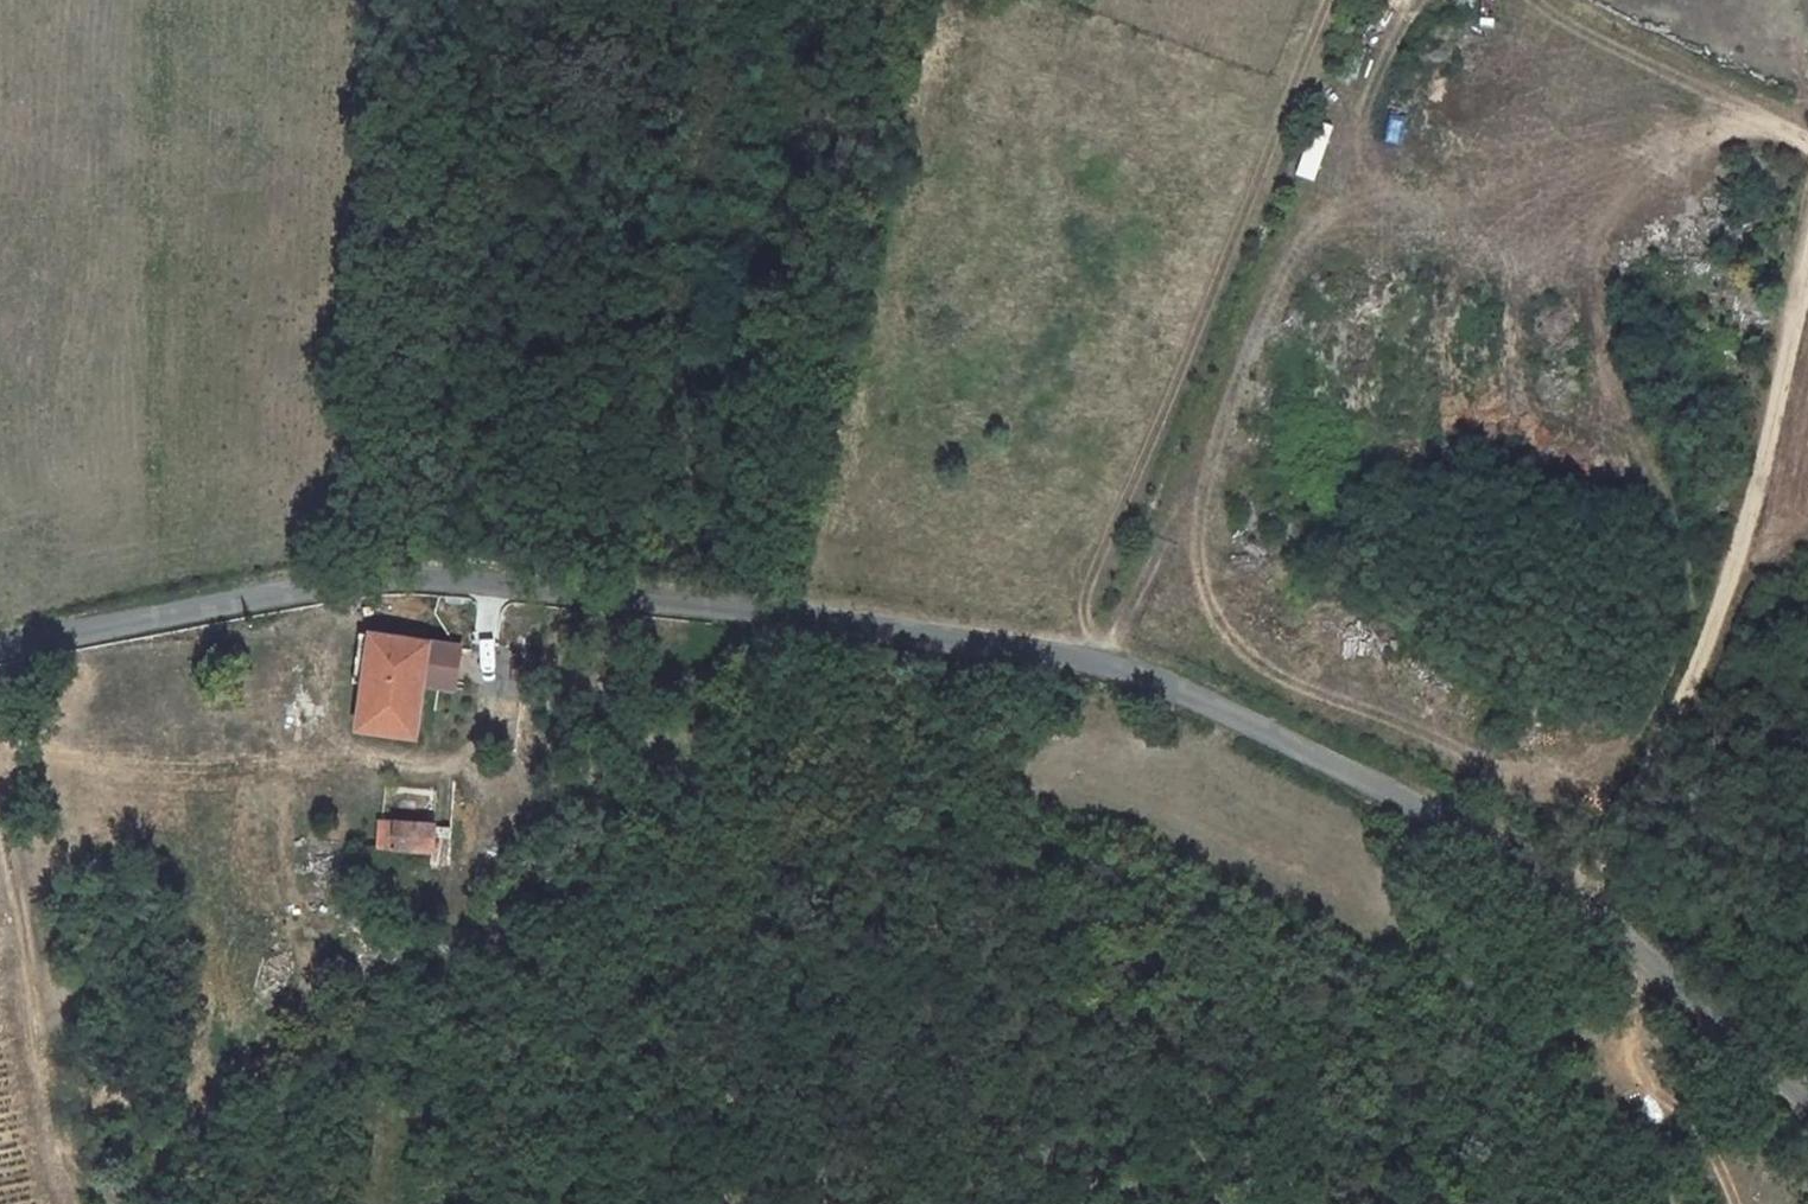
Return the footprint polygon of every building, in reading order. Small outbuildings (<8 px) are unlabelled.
[(1314,123),(1306,158),(1321,161),(1329,127),(1314,123)] [(358,697),(359,651),(348,651),(346,697),(358,697)] [(414,653),(359,651),(358,697),(355,745),(409,749),(414,653)] [(442,825),(389,824),(389,857),(441,858),(442,825)]
